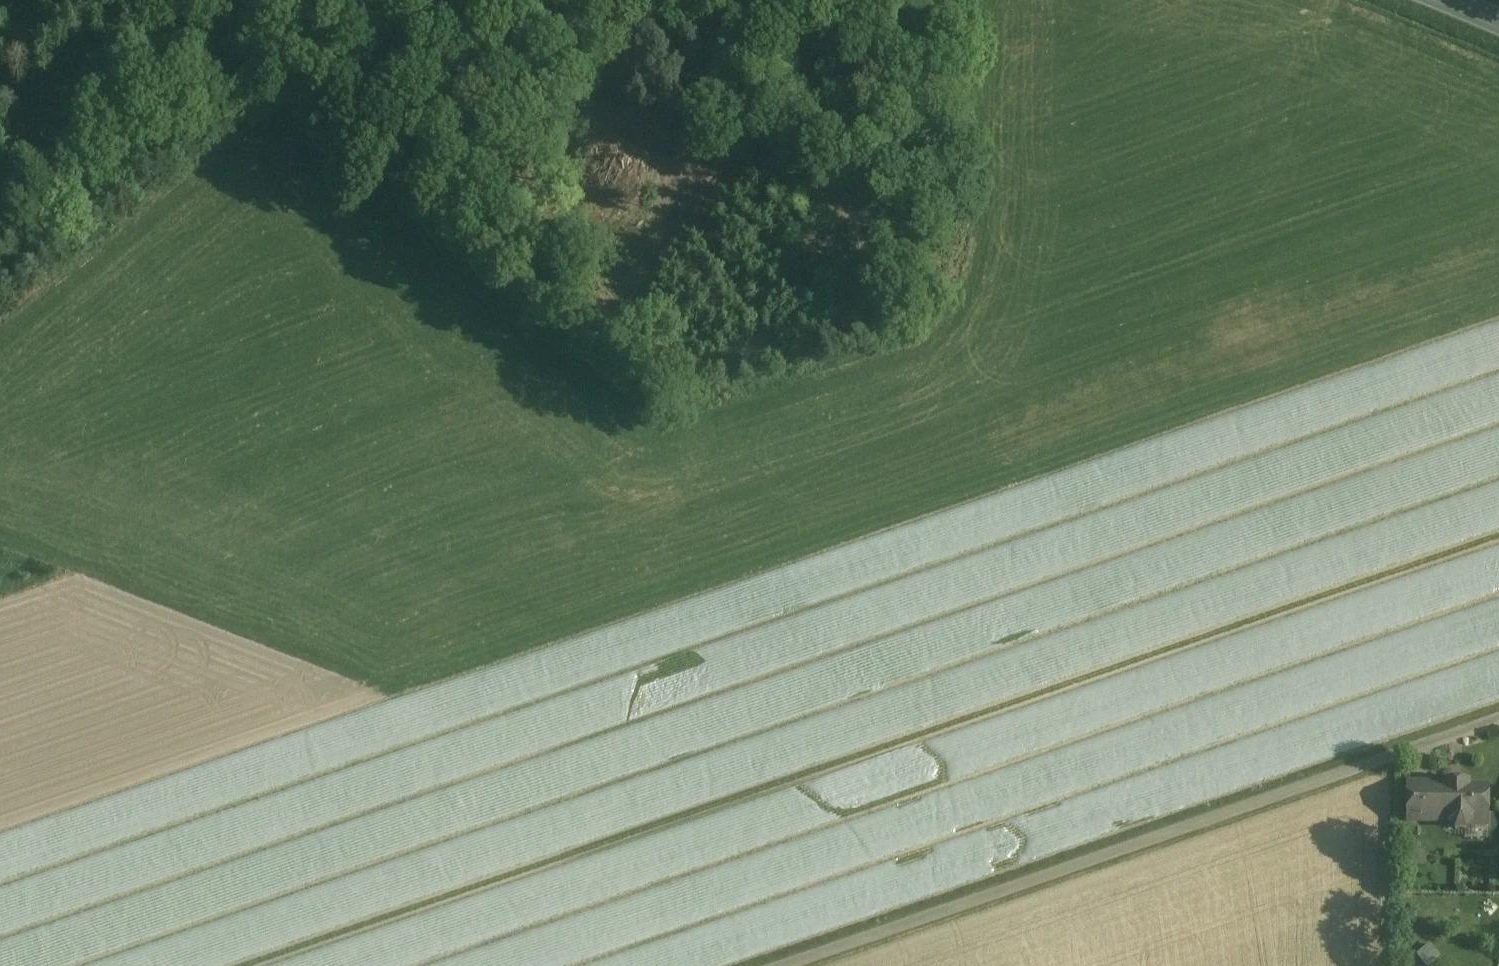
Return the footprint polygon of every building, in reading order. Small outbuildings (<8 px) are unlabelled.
[(1430,785),(1408,785),(1408,822),(1429,822),(1430,789),(1430,785)] [(1465,790),(1447,789),(1447,785),(1445,785),(1445,789),(1430,789),(1429,822),(1449,823),(1449,825),(1454,831),(1464,831),(1470,826),(1485,826),(1485,790),(1467,790),(1467,786),(1465,786),(1465,790)]
